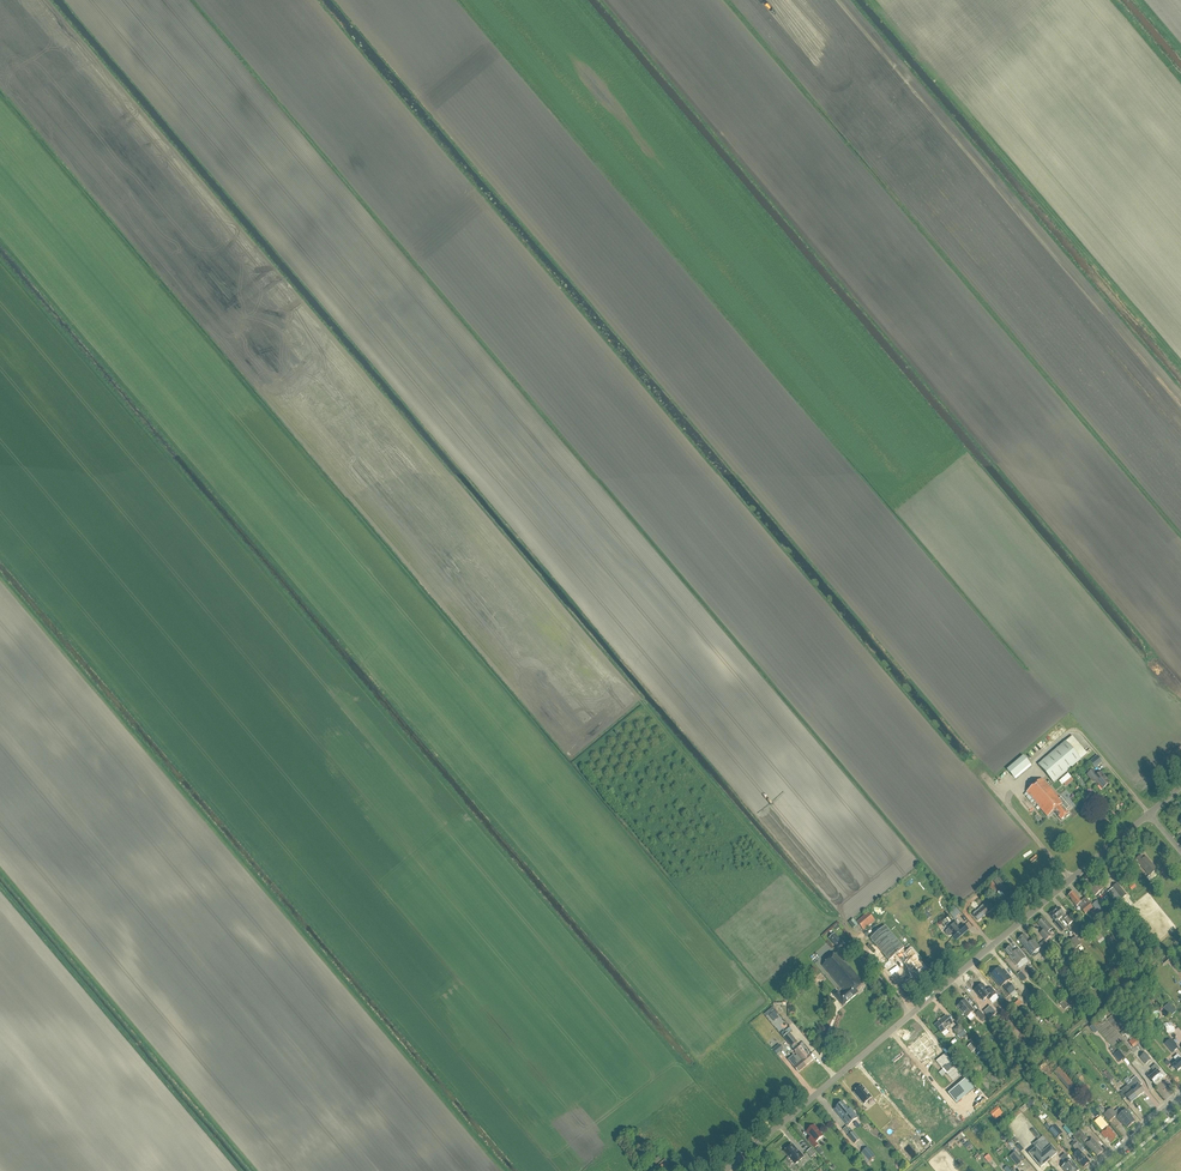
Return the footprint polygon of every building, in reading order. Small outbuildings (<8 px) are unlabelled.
[(1038,766),(1054,784),(1081,761),(1088,755),(1072,737),(1065,742),(1038,766)] [(1094,768),(1102,762),(1097,756),(1090,762),(1094,768)] [(1007,770),(1014,778),(1030,765),(1023,757),(1007,770)] [(1098,776),(1093,771),(1087,775),(1092,781),(1094,780),(1102,790),(1110,784),(1101,773),(1098,776)] [(1070,773),(1061,780),(1066,786),(1075,779),(1070,773)] [(1026,793),(1047,817),(1054,812),(1061,821),(1065,817),(1066,818),(1069,815),(1068,815),(1069,814),(1064,809),(1065,808),(1062,805),(1063,804),(1042,780),(1026,793)] [(1139,864),(1150,876),(1157,871),(1146,858),(1144,860),(1141,856),(1135,861),(1138,865),(1139,864)] [(994,881),(1002,892),(1009,886),(1000,875),(994,881)] [(1083,884),(1095,897),(1104,889),(1099,884),(1096,887),(1089,879),(1083,884)] [(1126,895),(1116,884),(1111,888),(1106,892),(1111,898),(1116,893),(1121,900),(1126,895)] [(1081,910),(1085,914),(1093,908),(1089,903),(1086,906),(1083,902),(1082,903),(1073,892),(1069,896),(1072,900),(1071,901),(1077,907),(1079,905),(1082,909),(1081,910)] [(1091,904),(1098,911),(1103,906),(1097,899),(1091,904)] [(974,917),(978,922),(993,909),(989,904),(988,903),(987,903),(984,906),(983,906),(980,908),(980,909),(977,912),(976,912),(974,914),(974,917)] [(954,910),(950,914),(953,918),(958,914),(957,913),(960,910),(954,904),(951,906),(954,910)] [(1054,912),(1060,919),(1063,917),(1069,925),(1073,922),(1068,917),(1067,918),(1058,908),(1054,912)] [(1055,924),(1062,933),(1066,929),(1059,921),(1060,919),(1054,912),(1050,915),(1056,923),(1055,924)] [(856,923),(863,931),(875,921),(868,913),(856,923)] [(947,925),(954,921),(951,917),(945,921),(947,925)] [(1044,919),(1038,924),(1043,931),(1040,934),(1046,941),(1051,937),(1048,933),(1052,930),(1044,919)] [(956,941),(968,930),(964,925),(959,929),(956,926),(957,926),(953,921),(947,927),(949,929),(946,932),(946,934),(949,937),(950,937),(952,936),(956,941)] [(904,949),(885,927),(870,939),(889,961),(904,949)] [(829,939),(838,949),(843,944),(835,934),(829,939)] [(1018,940),(1032,956),(1040,949),(1034,941),(1031,943),(1024,935),(1018,940)] [(1081,944),(1075,936),(1068,942),(1074,950),(1081,944)] [(1010,957),(1017,966),(1026,958),(1019,950),(1016,952),(1011,946),(1005,951),(1010,957)] [(924,968),(918,961),(920,960),(912,950),(906,955),(911,960),(906,964),(910,968),(907,969),(908,970),(912,974),(911,974),(912,975),(914,973),(916,975),(924,968)] [(843,1001),(845,1004),(855,995),(854,994),(857,992),(856,991),(864,984),(837,953),(822,966),(846,994),(842,997),(838,992),(833,995),(840,1003),(843,1001)] [(1004,970),(1003,972),(1000,968),(991,976),(1001,988),(1004,985),(1006,987),(1004,988),(1010,995),(1015,991),(1009,984),(1007,982),(1012,979),(1004,970)] [(996,995),(991,989),(988,991),(982,985),(975,991),(983,1001),(987,998),(989,1000),(996,995)] [(957,1007),(967,1018),(974,1011),(965,1000),(957,1007)] [(1163,1009),(1170,1017),(1176,1012),(1169,1004),(1163,1009)] [(975,1013),(980,1020),(984,1017),(979,1010),(975,1013)] [(775,1012),(769,1016),(774,1022),(779,1018),(776,1015),(777,1014),(775,1012)] [(935,1026),(942,1034),(953,1025),(946,1017),(935,1026)] [(1172,1026),(1169,1023),(1162,1025),(1166,1033),(1174,1032),(1174,1027),(1172,1027),(1172,1026)] [(964,1030),(959,1024),(953,1029),(957,1035),(964,1030)] [(1129,1038),(1134,1033),(1130,1030),(1125,1035),(1129,1038)] [(789,1033),(784,1038),(792,1048),(797,1043),(789,1033)] [(919,1040),(929,1053),(933,1050),(930,1046),(933,1044),(925,1034),(919,1040)] [(918,1039),(909,1047),(920,1060),(929,1053),(919,1040),(918,1039)] [(1170,1039),(1164,1044),(1172,1054),(1178,1048),(1170,1039)] [(966,1048),(971,1053),(977,1049),(972,1043),(966,1048)] [(797,1056),(806,1067),(814,1060),(809,1055),(808,1056),(802,1050),(803,1049),(799,1045),(793,1051),(797,1056)] [(792,1057),(788,1051),(781,1057),(785,1062),(792,1057)] [(1123,1057),(1119,1052),(1111,1058),(1115,1063),(1123,1057)] [(945,1054),(936,1062),(953,1082),(962,1074),(945,1054)] [(1139,1059),(1145,1066),(1150,1061),(1145,1054),(1139,1059)] [(1177,1072),(1180,1069),(1180,1068),(1180,1061),(1180,1060),(1180,1059),(1178,1055),(1174,1059),(1177,1062),(1173,1066),(1177,1072)] [(794,1068),(798,1073),(806,1067),(797,1056),(792,1061),(796,1066),(794,1068)] [(1162,1078),(1158,1072),(1160,1070),(1156,1065),(1151,1069),(1155,1074),(1149,1079),(1154,1085),(1162,1078)] [(1055,1071),(1070,1089),(1076,1085),(1060,1066),(1055,1071)] [(1111,1073),(1109,1074),(1107,1071),(1102,1074),(1109,1083),(1114,1079),(1112,1077),(1113,1076),(1111,1073)] [(1127,1086),(1138,1098),(1144,1093),(1139,1087),(1142,1085),(1136,1077),(1131,1081),(1132,1082),(1127,1086)] [(966,1078),(947,1093),(956,1104),(975,1088),(966,1078)] [(862,1086),(854,1093),(864,1105),(872,1098),(862,1086)] [(1126,1098),(1131,1103),(1138,1098),(1127,1086),(1121,1091),(1123,1092),(1120,1095),(1124,1100),(1126,1098)] [(842,1103),(834,1110),(848,1126),(858,1118),(850,1109),(848,1110),(842,1103)] [(1095,1115),(1099,1111),(1094,1105),(1089,1110),(1095,1115)] [(1124,1124),(1127,1129),(1135,1122),(1132,1118),(1132,1117),(1126,1110),(1123,1112),(1120,1109),(1116,1113),(1112,1108),(1107,1112),(1103,1106),(1099,1109),(1104,1115),(1110,1122),(1116,1117),(1123,1125),(1124,1124)] [(1056,1125),(1049,1130),(1056,1139),(1063,1133),(1056,1125)] [(823,1137),(814,1126),(806,1132),(811,1138),(808,1140),(815,1149),(818,1146),(816,1143),(823,1137)] [(852,1133),(846,1127),(843,1130),(848,1136),(848,1137),(854,1144),(859,1140),(853,1132),(852,1133)] [(1101,1134),(1106,1140),(1107,1138),(1112,1144),(1116,1140),(1115,1139),(1116,1138),(1108,1128),(1106,1129),(1105,1128),(1103,1130),(1104,1131),(1101,1134)] [(1093,1152),(1097,1157),(1102,1152),(1098,1147),(1099,1146),(1092,1139),(1090,1141),(1080,1131),(1075,1135),(1078,1138),(1079,1137),(1083,1143),(1092,1152),(1093,1152)] [(1082,1143),(1078,1138),(1075,1135),(1071,1138),(1074,1141),(1071,1144),(1075,1149),(1082,1143)] [(1036,1149),(1029,1154),(1040,1168),(1057,1154),(1043,1137),(1033,1145),(1036,1149)] [(792,1145),(784,1152),(789,1157),(786,1160),(791,1165),(794,1163),(795,1165),(804,1158),(799,1152),(798,1153),(792,1145)] [(867,1148),(862,1153),(869,1162),(875,1157),(867,1148)] [(806,1152),(811,1158),(816,1154),(811,1149),(806,1152)] [(1015,1152),(1012,1155),(1020,1164),(1023,1161),(1015,1152)] [(1071,1158),(1074,1161),(1076,1160),(1083,1168),(1090,1163),(1085,1158),(1085,1157),(1083,1154),(1081,1155),(1078,1152),(1071,1158)] [(1076,1168),(1076,1167),(1071,1161),(1070,1161),(1065,1154),(1062,1157),(1067,1164),(1062,1168),(1064,1170),(1079,1170),(1076,1168)] [(649,1163),(653,1168),(661,1161),(656,1156),(649,1163)] [(658,1169),(660,1170),(670,1170),(666,1167),(669,1164),(665,1160),(657,1167),(658,1168),(659,1169),(658,1169)]
